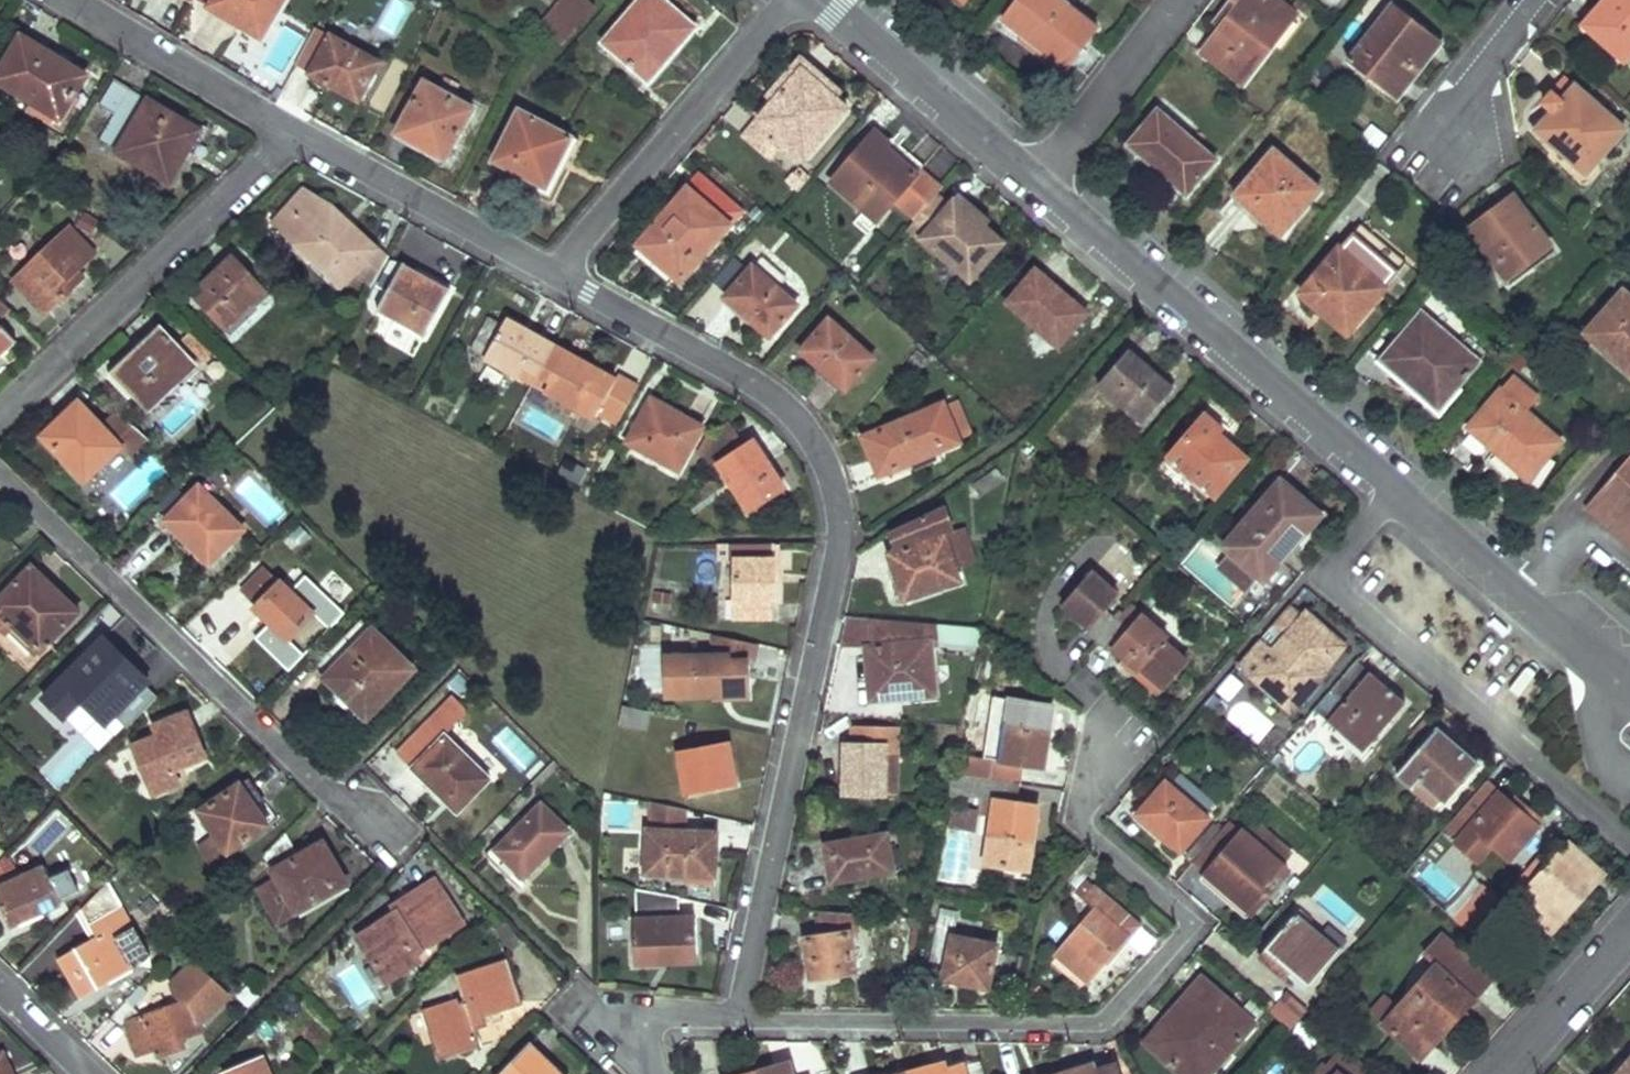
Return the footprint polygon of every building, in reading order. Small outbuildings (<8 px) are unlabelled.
[(220,8),(229,13),(232,7),(266,26),(280,0),(212,0),(211,3),(220,8)] [(538,22),(562,43),(594,4),(589,0),(557,0),(538,22)] [(665,64),(667,66),(680,50),(676,48),(694,25),(664,0),(637,0),(605,40),(650,78),(664,63),(665,64)] [(1077,44),(1093,24),(1063,0),(1018,0),(1003,19),(1061,64),(1077,44)] [(1221,28),(1202,52),(1240,82),(1295,13),(1278,0),(1237,0),(1241,4),(1221,28)] [(1602,43),(1623,62),(1629,54),(1629,0),(1602,0),(1581,24),(1602,43)] [(1349,55),(1372,74),(1396,93),(1439,39),(1391,1),(1349,55)] [(359,97),(370,79),(380,60),(332,33),(311,71),(359,97)] [(75,100),(88,78),(22,38),(0,74),(0,84),(62,122),(75,100)] [(847,108),(825,89),(803,71),(761,120),(778,134),(805,157),(847,108)] [(1568,157),(1578,165),(1587,173),(1625,128),(1574,85),(1563,76),(1548,93),(1550,94),(1542,104),(1552,111),(1542,123),(1574,150),(1568,157)] [(415,144),(416,142),(417,141),(448,157),(475,104),(426,78),(397,135),(415,144)] [(101,108),(108,111),(114,115),(99,141),(171,184),(201,132),(116,82),(101,108)] [(525,174),(538,180),(550,186),(565,155),(573,159),(583,138),(522,109),(494,167),(523,180),(525,174)] [(1160,163),(1175,176),(1190,189),(1215,161),(1157,110),(1128,143),(1155,168),(1160,163)] [(778,134),(761,120),(746,137),(763,152),(778,134)] [(821,182),(876,223),(920,164),(865,123),(821,182)] [(1235,194),(1257,214),(1279,234),(1319,190),(1275,150),(1235,194)] [(939,189),(929,180),(918,171),(892,201),(913,219),(934,195),(939,189)] [(741,210),(700,175),(644,239),(662,255),(658,261),(674,275),(697,249),(703,254),(741,210)] [(388,261),(330,210),(329,212),(304,189),(273,222),(295,242),(299,248),(342,285),(357,271),(374,286),(388,261)] [(1003,241),(984,225),(987,221),(970,207),(961,218),(934,195),(907,227),(970,280),(1003,241)] [(1523,265),(1521,262),(1519,260),(1546,240),(1512,195),(1470,226),(1507,277),(1523,265)] [(1350,234),(1301,293),(1347,333),(1405,264),(1362,227),(1354,237),(1350,234)] [(45,313),(61,298),(77,283),(71,276),(94,254),(69,229),(15,282),(45,313)] [(204,308),(214,318),(223,328),(250,301),(254,305),(267,292),(235,259),(200,294),(209,302),(204,308)] [(771,333),(783,319),(795,304),(752,267),(727,296),(771,333)] [(427,338),(439,315),(450,292),(403,268),(379,313),(427,338)] [(1036,328),(1030,335),(1024,342),(1041,357),(1053,343),(1056,346),(1085,312),(1035,270),(1007,302),(1036,328)] [(1624,287),(1586,329),(1629,370),(1629,293),(1624,287)] [(12,310),(3,301),(0,299),(0,320),(12,310)] [(1441,406),(1461,383),(1481,360),(1422,309),(1382,354),(1441,406)] [(846,385),(859,370),(872,355),(828,319),(803,348),(846,385)] [(537,379),(554,348),(538,339),(536,343),(521,335),(524,330),(507,321),(503,328),(490,321),(473,353),(520,377),(523,372),(537,379)] [(16,341),(0,324),(0,356),(16,341)] [(160,330),(115,373),(149,408),(211,349),(192,330),(175,346),(160,330)] [(567,355),(554,348),(537,379),(551,387),(547,394),(595,419),(610,390),(595,381),(599,372),(581,363),(580,365),(580,366),(565,359),(567,355)] [(928,360),(917,351),(908,363),(918,372),(928,360)] [(1148,414),(1158,403),(1167,392),(1139,368),(1143,363),(1128,351),(1097,387),(1138,422),(1146,412),(1148,414)] [(1528,479),(1544,459),(1561,440),(1521,405),(1533,393),(1513,375),(1502,388),(1468,426),(1528,479)] [(679,470),(690,450),(701,430),(650,403),(629,443),(679,470)] [(147,439),(117,411),(100,427),(78,404),(41,440),(82,482),(118,447),(128,458),(147,439)] [(940,449),(933,429),(924,410),(864,434),(880,473),(940,449)] [(1248,457),(1238,449),(1227,440),(1233,433),(1207,412),(1168,458),(1214,497),(1248,457)] [(722,464),(736,486),(750,508),(783,486),(755,442),(743,450),(723,427),(706,458),(714,468),(722,464)] [(1593,498),(1629,532),(1629,457),(1593,498)] [(565,458),(557,473),(578,483),(586,468),(565,458)] [(996,467),(977,481),(985,492),(1004,478),(996,467)] [(215,469),(198,487),(211,499),(228,481),(215,469)] [(1245,566),(1259,578),(1265,584),(1322,517),(1281,483),(1225,549),(1234,557),(1245,566)] [(174,489),(162,501),(174,513),(168,519),(180,531),(178,533),(211,565),(244,531),(211,499),(198,487),(185,501),(174,489)] [(896,551),(892,553),(889,554),(894,572),(900,571),(908,598),(960,582),(956,569),(944,534),(938,513),(891,535),(896,551)] [(976,562),(967,526),(944,534),(956,569),(976,562)] [(738,561),(738,581),(738,601),(723,602),(723,620),(772,620),(772,605),(776,605),(776,544),(724,545),(724,551),(728,551),(729,561),(738,561)] [(1221,573),(1246,594),(1259,578),(1245,566),(1234,557),(1221,573)] [(33,567),(0,601),(0,630),(9,622),(42,652),(81,612),(33,567)] [(276,578),(271,573),(265,567),(242,590),(255,604),(253,607),(286,640),(312,614),(285,588),(294,578),(285,569),(276,578)] [(1085,634),(1096,644),(1121,614),(1118,612),(1114,617),(1104,608),(1112,598),(1101,589),(1104,586),(1090,574),(1062,606),(1076,617),(1089,629),(1085,634)] [(670,594),(655,592),(652,612),(668,615),(670,594)] [(1121,614),(1096,644),(1109,654),(1113,650),(1139,672),(1143,668),(1167,688),(1190,661),(1166,641),(1169,638),(1153,624),(1149,630),(1136,619),(1141,615),(1129,605),(1121,614)] [(1287,716),(1303,698),(1319,680),(1315,676),(1340,647),(1302,615),(1271,651),(1258,640),(1237,665),(1233,669),(1247,681),(1287,716)] [(369,716),(391,692),(412,669),(360,620),(316,667),(369,716)] [(868,649),(871,690),(900,688),(901,699),(935,695),(931,642),(939,640),(970,642),(970,628),(870,621),(873,648),(868,649)] [(124,660),(121,663),(118,667),(110,659),(114,655),(99,640),(67,673),(108,714),(143,678),(124,660)] [(124,660),(131,653),(123,645),(114,655),(110,659),(118,667),(121,663),(124,660)] [(750,700),(749,682),(750,664),(730,664),(730,656),(695,655),(695,696),(731,696),(730,700),(750,700)] [(1323,728),(1343,745),(1363,762),(1368,756),(1364,752),(1405,704),(1357,662),(1316,710),(1329,721),(1323,728)] [(1209,712),(1240,687),(1227,675),(1201,705),(1209,712)] [(623,705),(621,713),(619,721),(648,728),(653,712),(623,705)] [(960,774),(1020,783),(1023,766),(1036,768),(1039,749),(1046,750),(1049,731),(1044,731),(1046,715),(996,708),(993,728),(1004,729),(999,761),(963,756),(960,774)] [(158,735),(146,740),(134,746),(154,794),(178,783),(173,770),(205,757),(186,713),(154,726),(158,735)] [(1411,789),(1415,784),(1419,779),(1442,799),(1462,776),(1465,779),(1477,765),(1435,729),(1395,775),(1411,789)] [(897,733),(852,732),(852,745),(874,746),(897,746),(897,733)] [(458,811),(474,795),(489,779),(447,737),(416,770),(458,811)] [(897,746),(874,746),(852,745),(851,767),(846,767),(845,795),(896,796),(897,746)] [(686,792),(702,789),(718,787),(716,779),(731,777),(727,747),(681,754),(686,792)] [(1019,785),(1020,783),(960,774),(954,774),(950,801),(966,803),(966,798),(994,801),(985,866),(1032,872),(1037,823),(1029,821),(1032,806),(1016,803),(1019,785)] [(250,777),(201,809),(229,850),(268,824),(250,800),(261,793),(250,777)] [(1508,861),(1525,841),(1542,821),(1523,806),(1519,811),(1484,781),(1455,816),(1468,827),(1454,844),(1478,863),(1492,846),(1508,861)] [(1164,782),(1151,798),(1138,814),(1181,850),(1208,818),(1164,782)] [(500,850),(512,862),(525,875),(567,832),(541,807),(500,850)] [(316,846),(302,817),(286,833),(298,854),(316,846)] [(1245,837),(1241,834),(1239,835),(1227,823),(1195,861),(1208,873),(1207,876),(1255,914),(1288,873),(1280,866),(1253,844),(1245,837)] [(1253,826),(1245,837),(1253,844),(1280,866),(1289,855),(1253,826)] [(646,872),(668,874),(689,875),(690,869),(716,870),(718,834),(649,829),(646,872)] [(275,920),(319,896),(343,884),(322,843),(316,846),(298,854),(286,833),(265,855),(276,875),(258,886),(275,920)] [(894,875),(891,855),(887,837),(825,847),(831,885),(894,875)] [(1568,897),(1573,900),(1577,904),(1591,888),(1584,882),(1596,867),(1568,845),(1524,898),(1549,919),(1568,897)] [(53,886),(45,868),(0,887),(0,903),(9,925),(60,904),(53,886)] [(1083,898),(1089,904),(1095,910),(1055,956),(1086,983),(1114,952),(1118,955),(1141,928),(1085,879),(1079,886),(1087,894),(1083,898)] [(1452,920),(1471,932),(1496,893),(1477,881),(1452,920)] [(416,955),(439,941),(462,928),(435,882),(394,905),(399,915),(361,937),(387,982),(420,962),(416,955)] [(60,958),(70,978),(80,998),(132,969),(128,958),(118,939),(135,930),(109,883),(83,909),(98,936),(60,958)] [(1520,895),(1503,916),(1533,939),(1549,919),(1524,898),(1520,895)] [(948,897),(947,901),(946,905),(975,910),(976,901),(948,897)] [(814,975),(819,975),(825,973),(826,980),(858,976),(853,932),(858,931),(858,915),(823,912),(825,937),(810,940),(814,975)] [(933,961),(940,963),(948,964),(947,972),(963,975),(961,985),(989,989),(997,944),(954,937),(958,915),(941,913),(933,961)] [(1309,985),(1324,968),(1339,950),(1295,915),(1266,950),(1309,985)] [(636,956),(638,960),(641,962),(696,962),(694,921),(636,922),(636,956)] [(128,958),(144,949),(135,930),(118,939),(128,958)] [(1492,976),(1443,933),(1423,956),(1435,966),(1384,1025),(1420,1057),(1492,976)] [(1086,983),(1055,956),(1048,963),(1080,990),(1086,983)] [(182,1003),(126,1021),(136,1051),(154,1046),(158,1056),(185,1047),(181,1036),(202,1031),(198,1020),(212,1015),(215,1019),(234,999),(192,958),(169,981),(173,995),(182,1003)] [(486,1017),(504,1011),(522,1005),(509,961),(456,978),(461,999),(424,1013),(438,1061),(482,1048),(479,1033),(488,1026),(486,1017)] [(1185,996),(1167,1017),(1179,1028),(1157,1051),(1182,1073),(1209,1073),(1255,1024),(1203,977),(1185,996)] [(1284,990),(1267,1009),(1287,1028),(1305,1009),(1284,990)] [(1167,1017),(1145,1040),(1157,1051),(1179,1028),(1167,1017)] [(530,1045),(503,1073),(560,1073),(530,1045)] [(1337,1049),(1325,1064),(1336,1073),(1366,1073),(1337,1049)] [(4,1054),(0,1055),(0,1073),(12,1073),(4,1054)] [(976,1059),(966,1061),(970,1073),(980,1073),(976,1059)] [(1615,1073),(1629,1073),(1629,1059),(1615,1073)] [(264,1060),(226,1073),(269,1073),(264,1060)] [(1117,1063),(1080,1073),(1078,1068),(1059,1073),(1120,1073),(1117,1063)] [(965,1064),(926,1073),(925,1068),(909,1072),(910,1073),(968,1073),(965,1064)] [(1325,1064),(1317,1073),(1336,1073),(1325,1064)] [(796,1070),(778,1073),(776,1065),(758,1069),(760,1073),(797,1073),(796,1070)]
